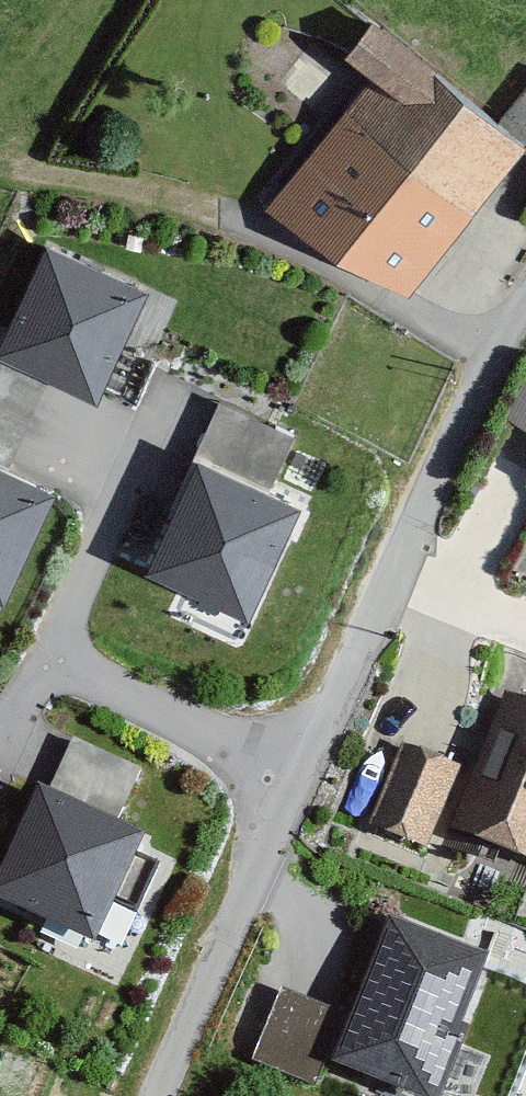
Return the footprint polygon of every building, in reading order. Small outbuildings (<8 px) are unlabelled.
[(268,208),(412,290),(525,153),(525,148),(374,22),(346,57),(374,80),(268,208)] [(504,121),(525,139),(525,94),(504,121)] [(48,244),(9,328),(0,324),(0,601),(7,604),(57,497),(11,476),(57,378),(103,400),(153,293),(48,244)] [(512,415),(525,422),(525,388),(512,415)] [(287,440),(220,411),(150,569),(254,615),(302,507),(265,490),(287,440)] [(505,702),(452,841),(525,870),(525,710),(505,702)] [(41,799),(0,886),(0,906),(100,953),(149,849),(122,836),(149,779),(78,746),(51,803),(41,799)] [(458,776),(408,754),(369,841),(418,864),(458,776)] [(393,933),(337,1078),(384,1095),(450,1095),(498,973),(393,933)] [(334,1022),(284,1003),(258,1069),(308,1088),(334,1022)]
